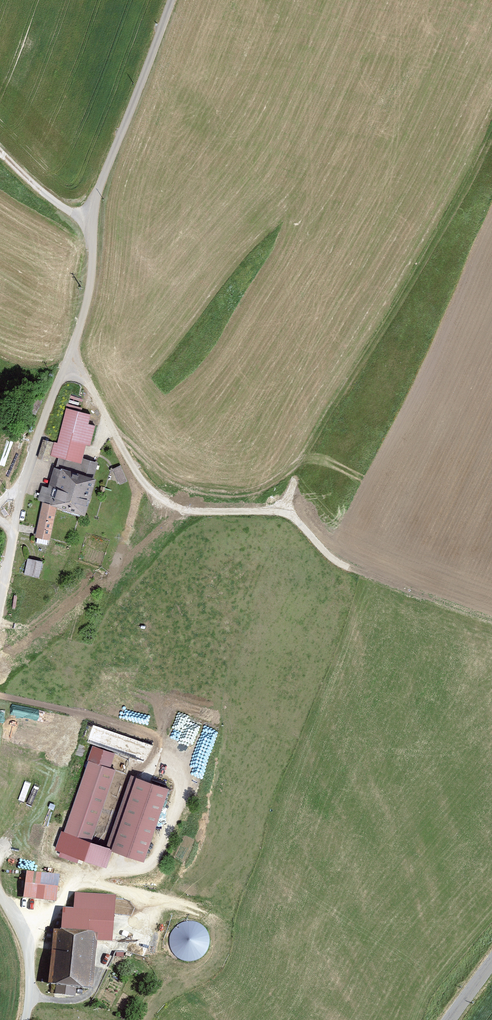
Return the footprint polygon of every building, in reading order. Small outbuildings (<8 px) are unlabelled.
[(89,515),(101,464),(83,459),(86,445),(92,446),(97,425),(90,423),(92,414),(66,408),(59,444),(55,443),(52,455),(56,456),(56,457),(58,457),(51,488),(43,487),(40,501),(44,502),(37,537),(51,539),(57,508),(89,515)] [(128,480),(122,465),(114,469),(120,483),(128,480)] [(40,579),(44,561),(28,559),(27,565),(20,564),(18,573),(25,574),(25,576),(40,579)] [(153,744),(133,738),(131,746),(123,743),(125,737),(115,734),(111,744),(149,755),(153,744)] [(116,754),(93,747),(87,769),(66,834),(92,843),(116,769),(112,767),(116,754)] [(171,788),(133,775),(108,848),(146,861),(171,788)] [(62,847),(86,855),(89,845),(65,837),(62,847)] [(62,876),(29,873),(26,898),(59,902),(62,876)] [(95,991),(100,942),(114,943),(116,920),(118,899),(77,895),(75,910),(64,908),(61,931),(56,930),(50,987),(56,987),(55,995),(77,997),(78,989),(95,991)] [(180,959),(187,962),(195,962),(202,959),(208,953),(211,946),(210,938),(207,931),(202,926),(194,923),(187,923),(179,926),(174,932),(171,939),(171,947),(174,954),(180,959)]
